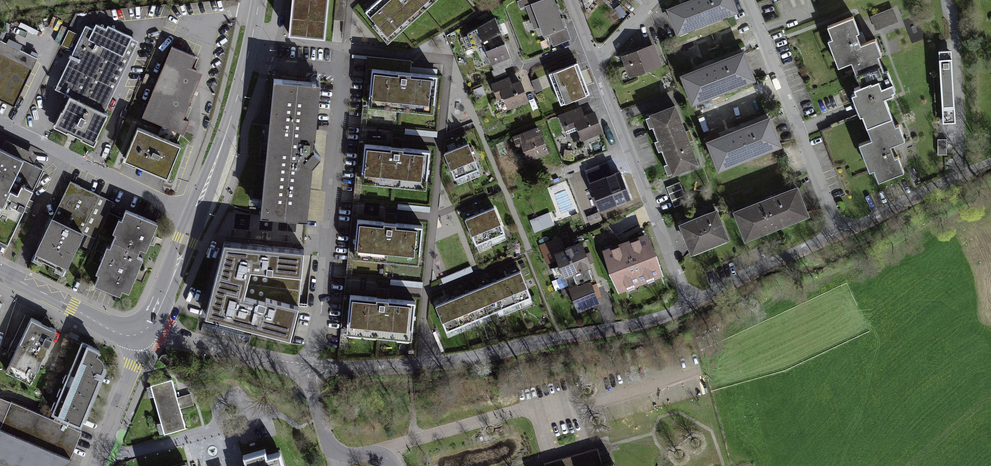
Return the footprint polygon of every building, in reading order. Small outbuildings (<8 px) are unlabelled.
[(288,34),(324,37),(328,0),(292,0),(288,34)] [(365,10),(387,35),(408,16),(410,18),(423,7),(421,4),(426,0),(377,0),(365,10)] [(526,6),(531,21),(537,18),(544,35),(564,27),(554,0),(541,0),(526,6)] [(732,0),(692,0),(669,9),(678,32),(736,10),(732,0)] [(870,16),(876,30),(899,22),(893,7),(870,16)] [(859,32),(853,16),(827,26),(838,54),(834,56),(838,67),(851,62),(856,74),(881,64),(878,56),(881,54),(875,38),(861,44),(857,33),(859,32)] [(473,48),(483,43),(491,63),(510,56),(495,17),(467,34),(473,48)] [(105,111),(138,41),(108,25),(106,29),(96,24),(93,31),(85,27),(56,87),(70,94),(55,125),(94,145),(108,113),(105,111)] [(76,34),(68,30),(61,45),(69,48),(76,34)] [(17,104),(37,57),(0,41),(0,97),(17,104)] [(653,45),(624,56),(628,65),(631,64),(634,73),(660,64),(653,45)] [(162,132),(160,136),(178,145),(182,134),(187,136),(192,124),(183,121),(203,74),(193,70),(198,59),(172,48),(143,118),(164,127),(162,132)] [(951,49),(939,50),(943,123),(956,122),(951,49)] [(695,71),(683,76),(693,101),(753,78),(744,54),(696,73),(695,71)] [(395,60),(367,57),(366,68),(372,68),(368,101),(433,108),(437,75),(410,72),(411,66),(395,64),(395,60)] [(578,62),(548,73),(561,105),(590,93),(578,62)] [(862,109),(869,126),(892,117),(885,97),(894,94),(893,91),(895,90),(888,70),(884,72),(881,64),(856,74),(860,86),(854,88),(862,109)] [(260,215),(307,219),(312,166),(321,156),(314,150),(320,83),(274,78),(260,215)] [(508,78),(493,84),(498,98),(504,96),(508,107),(527,100),(520,81),(511,85),(508,78)] [(651,114),(674,172),(697,163),(675,105),(651,114)] [(580,108),(560,115),(567,133),(579,129),(582,138),(601,131),(594,113),(583,117),(580,108)] [(895,125),(892,117),(869,126),(873,138),(859,143),(863,154),(867,152),(878,181),(904,171),(898,155),(895,157),(890,145),(905,140),(899,124),(895,125)] [(720,137),(709,141),(719,167),(779,144),(770,120),(721,139),(720,137)] [(182,147),(178,145),(160,136),(135,126),(121,160),(169,179),(182,147)] [(547,152),(538,128),(512,137),(518,152),(525,150),(529,159),(547,152)] [(25,151),(23,156),(34,160),(38,151),(0,134),(0,140),(25,151)] [(947,139),(937,139),(937,155),(947,155),(947,139)] [(392,146),(364,144),(361,176),(426,183),(430,150),(403,147),(403,142),(392,141),(392,146)] [(479,169),(468,143),(456,148),(467,174),(479,169)] [(467,174),(456,148),(444,153),(455,178),(467,174)] [(0,149),(0,240),(10,245),(43,167),(0,149)] [(607,162),(586,170),(590,180),(597,178),(599,183),(588,187),(592,198),(623,186),(616,170),(611,172),(607,162)] [(687,202),(679,181),(666,186),(674,207),(687,202)] [(103,200),(64,182),(30,257),(69,275),(103,200)] [(797,187),(735,211),(745,236),(806,212),(797,187)] [(505,233),(494,207),(480,213),(490,238),(505,233)] [(126,299),(158,223),(122,208),(90,283),(126,299)] [(716,210),(681,224),(692,251),(727,237),(716,210)] [(588,215),(591,223),(602,219),(599,211),(588,215)] [(490,238),(480,213),(465,219),(476,244),(490,238)] [(530,220),(535,231),(553,223),(549,213),(530,220)] [(384,222),(357,219),(354,252),(419,258),(422,225),(395,223),(396,217),(385,216),(384,222)] [(645,235),(605,251),(620,289),(660,273),(645,235)] [(224,241),(205,315),(290,338),(299,305),(304,249),(224,241)] [(571,287),(580,309),(597,303),(589,280),(592,279),(588,267),(590,266),(581,243),(572,246),(571,245),(565,247),(565,249),(559,251),(557,246),(543,252),(547,261),(558,257),(565,275),(569,274),(573,286),(571,287)] [(520,271),(506,276),(517,303),(531,297),(520,271)] [(506,276),(492,282),(503,308),(517,303),(506,276)] [(492,282),(478,288),(489,314),(503,308),(492,282)] [(478,288),(464,294),(475,320),(489,314),(478,288)] [(377,297),(350,294),(347,327),(412,333),(415,301),(388,298),(388,292),(377,291),(377,297)] [(464,294),(450,299),(461,326),(475,320),(464,294)] [(450,299),(436,305),(446,331),(461,326),(450,299)] [(32,384),(55,331),(28,319),(4,372),(32,384)] [(250,336),(204,324),(203,328),(249,340),(250,336)] [(246,331),(220,324),(219,327),(245,334),(246,331)] [(54,419),(74,428),(77,421),(80,423),(105,364),(104,364),(104,360),(103,358),(101,356),(99,354),(97,353),(98,349),(92,346),(82,341),(53,411),(56,412),(54,419)] [(172,378),(150,384),(164,433),(186,427),(172,378)] [(74,428),(54,419),(11,401),(0,427),(0,465),(67,465),(82,431),(74,428)] [(613,460),(602,463),(597,446),(555,458),(543,462),(544,465),(615,465),(613,460)] [(280,450),(267,453),(265,447),(242,454),(245,465),(285,465),(280,450)]
